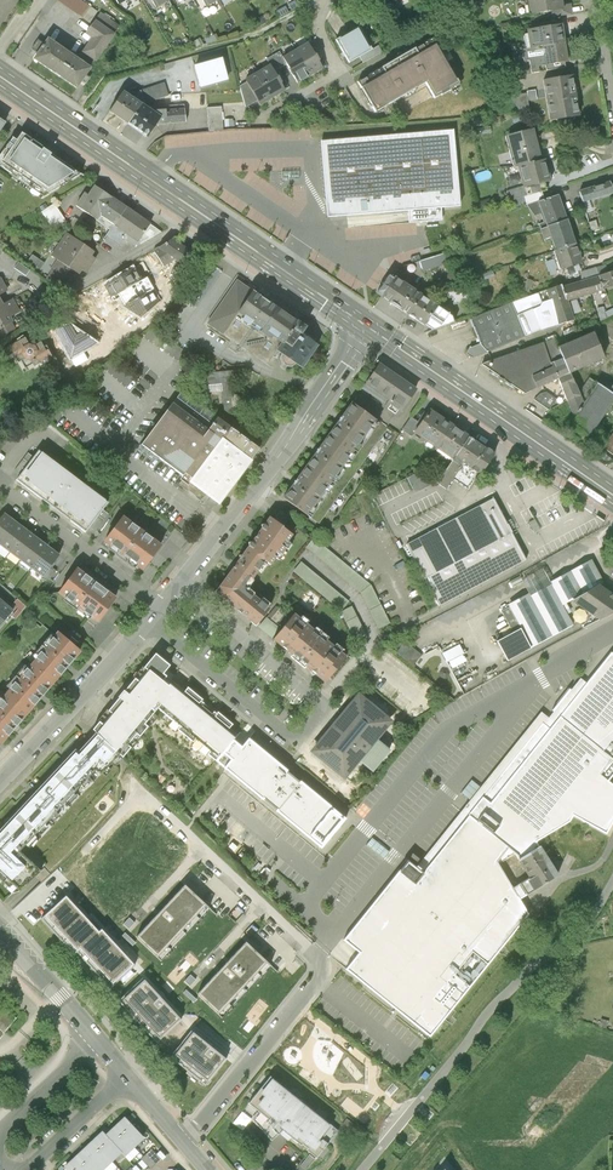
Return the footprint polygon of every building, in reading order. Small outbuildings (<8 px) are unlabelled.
[(81,0),(58,0),(57,1),(83,19),(91,7),(81,0)] [(168,0),(151,0),(157,11),(170,4),(168,0)] [(207,9),(220,1),(219,0),(201,0),(207,9)] [(388,9),(403,0),(383,0),(388,9)] [(533,17),(558,13),(565,11),(564,6),(563,0),(530,0),(533,17)] [(572,5),(564,6),(565,11),(558,13),(559,18),(573,15),(572,5)] [(100,14),(95,22),(115,36),(121,29),(100,14)] [(115,36),(95,22),(85,36),(91,40),(82,54),(96,64),(115,36)] [(561,25),(529,30),(529,36),(525,36),(527,52),(532,51),(543,50),(565,46),(561,25)] [(369,47),(356,26),(334,39),(346,60),(358,54),(369,47)] [(69,54),(49,40),(45,44),(39,40),(33,49),(39,54),(34,62),(58,79),(76,54),(71,50),(69,54)] [(315,40),(308,44),(316,57),(322,53),(315,40)] [(367,113),(419,84),(429,101),(458,84),(433,42),(353,87),(367,113)] [(369,47),(358,54),(362,61),(382,49),(378,42),(369,47)] [(308,44),(296,51),(312,78),(324,71),(316,57),(308,44)] [(565,46),(543,50),(546,68),(568,64),(565,46)] [(296,51),(284,59),(287,65),(299,86),(312,78),(296,51)] [(532,51),(527,52),(522,53),(524,63),(534,61),(532,51)] [(287,65),(284,59),(280,52),(274,56),(281,68),(287,65)] [(81,57),(76,54),(58,79),(77,92),(92,70),(79,61),(81,57)] [(274,72),(281,68),(274,56),(267,60),(270,65),(274,72)] [(194,67),(200,86),(227,78),(222,60),(194,67)] [(534,61),(524,63),(501,67),(503,80),(539,74),(537,61),(534,61)] [(270,65),(258,73),(274,100),(286,93),(274,72),(270,65)] [(258,73),(245,81),(247,84),(257,101),(261,108),(274,100),(258,73)] [(573,76),(543,81),(550,121),(580,116),(573,76)] [(133,100),(142,106),(144,103),(168,96),(164,83),(139,91),(133,100)] [(257,101),(247,84),(240,87),(245,108),(257,101)] [(108,115),(128,128),(142,106),(133,100),(122,93),(108,115)] [(531,103),(530,93),(520,94),(522,104),(531,103)] [(151,108),(149,111),(162,120),(157,127),(186,125),(185,105),(151,108)] [(128,128),(148,142),(157,127),(162,120),(149,111),(142,106),(128,128)] [(221,107),(207,108),(209,131),(223,130),(221,107)] [(233,119),(224,120),(225,128),(233,127),(233,119)] [(321,142),(328,217),(460,205),(453,130),(321,142)] [(531,130),(506,137),(514,170),(520,168),(540,163),(531,130)] [(46,195),(81,174),(44,149),(45,148),(22,133),(16,141),(12,138),(0,155),(0,163),(46,195)] [(540,163),(520,168),(526,188),(545,183),(552,181),(547,161),(540,163)] [(526,188),(528,196),(543,192),(547,191),(545,183),(526,188)] [(580,193),(584,206),(612,197),(612,187),(611,183),(580,193)] [(97,220),(100,215),(112,198),(95,187),(88,197),(84,194),(76,206),(97,220)] [(528,196),(526,188),(507,194),(510,202),(525,198),(528,196)] [(528,196),(525,198),(527,207),(539,204),(545,201),(543,192),(528,196)] [(545,201),(539,204),(548,227),(567,221),(559,196),(545,201)] [(100,215),(113,224),(116,226),(127,208),(112,198),(100,215)] [(67,223),(54,205),(41,213),(54,231),(67,223)] [(127,208),(116,226),(127,233),(124,238),(136,246),(138,243),(150,224),(127,208)] [(567,221),(548,227),(541,230),(545,241),(552,239),(556,250),(575,243),(567,221)] [(596,221),(589,223),(592,233),(599,230),(596,221)] [(113,224),(109,231),(118,236),(116,239),(121,242),(124,238),(127,233),(116,226),(113,224)] [(162,232),(150,224),(138,243),(140,245),(162,232)] [(109,231),(103,240),(123,253),(136,246),(124,238),(121,242),(116,239),(118,236),(109,231)] [(67,235),(60,245),(87,263),(94,252),(67,235)] [(172,240),(141,260),(147,272),(152,275),(174,259),(184,266),(192,253),(172,240)] [(575,243),(556,250),(564,272),(583,265),(575,243)] [(80,274),(87,263),(60,245),(53,256),(58,259),(73,269),(80,274)] [(26,277),(30,271),(0,251),(0,259),(26,277)] [(442,255),(420,262),(423,273),(451,264),(447,254),(442,255)] [(141,260),(139,258),(76,294),(83,309),(147,272),(141,260)] [(59,291),(73,269),(58,259),(50,272),(51,273),(45,282),(59,291)] [(601,294),(612,291),(612,273),(596,278),(601,294)] [(596,278),(587,280),(592,297),(601,294),(596,278)] [(422,298),(393,279),(380,299),(409,318),(422,298)] [(592,297),(587,280),(564,288),(569,304),(592,297)] [(223,332),(236,313),(251,291),(236,281),(209,322),(223,332)] [(453,299),(455,307),(470,303),(462,287),(446,291),(448,300),(453,299)] [(575,323),(569,304),(564,288),(548,293),(554,311),(550,312),(552,319),(555,318),(559,328),(575,323)] [(280,343),(282,344),(297,322),(251,291),(236,313),(280,343)] [(513,306),(518,319),(541,309),(536,297),(513,306)] [(428,302),(422,298),(409,318),(427,331),(428,330),(435,334),(454,327),(451,317),(433,306),(435,302),(430,299),(428,302)] [(1,306),(0,303),(0,314),(14,306),(11,300),(1,306)] [(8,318),(18,313),(14,306),(0,314),(0,328),(11,322),(8,318)] [(513,306),(472,322),(481,346),(489,354),(526,340),(518,319),(513,306)] [(603,307),(597,309),(600,320),(606,319),(603,307)] [(280,343),(236,313),(223,332),(222,334),(266,363),(280,343)] [(307,329),(297,322),(282,344),(285,346),(280,353),(302,368),(317,346),(302,336),(307,329)] [(594,333),(559,347),(563,359),(570,373),(605,358),(594,333)] [(555,338),(543,342),(552,364),(563,359),(559,347),(555,338)] [(25,341),(10,350),(19,365),(24,362),(30,364),(34,370),(44,364),(45,366),(53,361),(49,353),(46,354),(42,346),(35,350),(29,348),(25,341)] [(543,342),(482,365),(504,380),(525,394),(536,388),(532,377),(553,368),(552,364),(543,342)] [(489,354),(481,346),(468,350),(465,355),(473,361),(489,354)] [(532,377),(536,388),(538,391),(559,382),(569,405),(582,400),(580,395),(570,373),(563,359),(552,364),(553,368),(532,377)] [(416,388),(379,362),(360,389),(384,406),(382,408),(395,418),(416,388)] [(243,371),(202,375),(203,387),(222,385),(225,415),(236,414),(234,395),(245,394),(243,371)] [(590,379),(580,395),(582,400),(584,405),(598,385),(590,379)] [(598,385),(584,405),(582,400),(569,405),(576,421),(571,429),(589,441),(612,404),(612,388),(610,392),(598,385)] [(209,433),(218,421),(182,393),(173,406),(209,433)] [(547,393),(540,395),(535,402),(549,412),(557,401),(547,393)] [(282,497),(311,518),(381,420),(352,399),(340,416),(317,448),(293,481),(282,497)] [(454,419),(432,404),(421,421),(415,429),(437,444),(454,419)] [(173,406),(142,447),(175,472),(220,506),(261,453),(218,421),(209,433),(173,406)] [(411,435),(415,429),(421,421),(411,415),(402,429),(411,435)] [(454,419),(437,444),(453,455),(470,430),(454,419)] [(496,448),(470,430),(453,455),(436,480),(446,487),(453,478),(469,489),(476,480),(475,474),(478,468),(483,468),(496,448)] [(612,456),(612,434),(603,449),(612,456)] [(20,475),(18,478),(85,530),(88,527),(101,510),(107,502),(39,450),(34,457),(20,475)] [(14,471),(20,475),(34,457),(28,453),(14,471)] [(423,469),(408,477),(416,490),(436,480),(423,469)] [(493,498),(406,543),(439,604),(525,558),(508,526),(493,498)] [(94,531),(107,514),(101,510),(88,527),(94,531)] [(102,529),(108,534),(120,517),(114,513),(102,529)] [(14,523),(3,514),(0,519),(0,542),(14,523)] [(228,570),(247,587),(258,572),(260,573),(268,561),(270,563),(276,555),(280,558),(291,543),(287,540),(293,531),(269,514),(256,531),(238,557),(228,570)] [(105,540),(143,569),(147,564),(160,547),(122,517),(105,540)] [(161,530),(168,535),(173,528),(157,517),(147,532),(156,538),(161,530)] [(14,523),(0,542),(0,544),(10,551),(25,531),(14,523)] [(37,539),(25,531),(10,551),(21,560),(37,539)] [(315,536),(306,547),(361,591),(379,627),(390,622),(371,583),(315,536)] [(48,548),(37,539),(21,560),(32,568),(48,548)] [(59,556),(48,548),(32,568),(43,576),(51,566),(59,556)] [(552,578),(508,601),(510,605),(521,626),(531,646),(575,623),(564,602),(574,596),(602,581),(605,580),(593,557),(552,578)] [(349,600),(302,560),(293,570),(341,610),(349,600)] [(56,571),(51,566),(43,576),(42,578),(47,583),(56,571)] [(71,574),(65,570),(56,585),(62,589),(71,574)] [(59,593),(97,622),(114,599),(77,570),(59,593)] [(247,587),(228,570),(214,589),(254,625),(270,606),(247,587)] [(574,596),(601,616),(612,610),(612,589),(602,581),(574,596)] [(13,611),(16,607),(18,609),(13,616),(16,618),(26,606),(18,599),(10,608),(13,611)] [(3,602),(0,605),(0,626),(13,611),(10,608),(3,602)] [(352,604),(341,610),(355,638),(366,633),(352,604)] [(502,609),(513,630),(521,626),(510,605),(502,609)] [(272,638),(299,659),(320,633),(294,611),(272,638)] [(507,659),(531,646),(521,626),(513,630),(497,639),(507,659)] [(347,654),(320,633),(299,659),(325,681),(347,654)] [(59,634),(33,664),(54,682),(80,652),(59,634)] [(406,640),(397,652),(413,665),(423,653),(406,640)] [(460,643),(443,651),(451,669),(468,661),(460,643)] [(170,665),(156,653),(144,667),(148,670),(138,681),(135,678),(124,691),(124,690),(123,691),(124,692),(120,697),(119,696),(118,697),(119,698),(108,711),(111,713),(102,724),(99,721),(93,729),(96,732),(120,754),(122,757),(131,747),(127,745),(136,734),(140,737),(148,727),(144,724),(158,708),(174,688),(168,683),(174,676),(166,670),(170,665)] [(612,655),(590,683),(565,714),(562,718),(612,757),(612,656),(612,655)] [(28,712),(54,682),(33,664),(7,694),(28,712)] [(182,694),(174,688),(158,708),(180,727),(178,729),(193,742),(196,740),(210,751),(208,754),(216,761),(233,740),(235,738),(227,731),(233,724),(218,712),(212,719),(197,706),(203,699),(188,687),(182,694)] [(28,712),(7,694),(0,702),(0,741),(2,743),(28,712)] [(389,721),(359,697),(314,751),(344,776),(358,759),(372,770),(389,751),(374,739),(389,721)] [(607,779),(612,773),(612,757),(562,718),(553,730),(544,722),(473,810),(468,817),(514,855),(515,857),(539,843),(571,820),(573,817),(607,835),(612,824),(612,783),(607,779)] [(100,775),(120,754),(96,732),(78,752),(75,749),(54,771),(75,791),(95,770),(100,775)] [(242,746),(233,740),(216,761),(224,768),(263,800),(264,800),(276,810),(276,811),(321,848),(346,818),(300,781),(300,782),(287,771),(288,770),(248,738),(242,746)] [(75,791),(54,771),(15,814),(35,833),(75,791)] [(15,814),(0,830),(0,871),(20,890),(41,872),(18,851),(35,833),(15,814)] [(514,855),(468,817),(442,849),(422,875),(415,868),(409,864),(345,943),(359,954),(347,969),(430,1035),(527,912),(519,898),(527,894),(521,883),(513,888),(499,863),(514,855)] [(539,843),(515,857),(528,878),(521,883),(527,894),(558,875),(539,843)] [(200,862),(191,871),(203,881),(211,873),(200,862)] [(209,908),(184,885),(136,937),(161,960),(165,955),(162,952),(171,942),(174,946),(196,923),(192,919),(201,910),(205,913),(209,908)] [(110,988),(135,965),(101,929),(98,931),(65,895),(40,918),(73,954),(71,956),(90,976),(94,971),(110,988)] [(229,901),(226,907),(221,905),(218,911),(237,919),(242,906),(229,901)] [(270,965),(246,942),(197,994),(222,1017),(226,1012),(223,1009),(232,999),(235,1003),(257,979),(253,976),(262,967),(266,970),(270,965)] [(274,976),(261,986),(268,996),(282,987),(274,976)] [(160,1039),(181,1020),(143,978),(121,997),(129,1006),(126,1009),(132,1016),(136,1013),(146,1024),(142,1027),(148,1034),(152,1031),(160,1039)] [(0,1005),(0,1038),(16,1019),(0,1005)] [(607,1021),(600,1019),(597,1027),(604,1029),(607,1021)] [(205,1085),(226,1059),(191,1031),(173,1053),(184,1062),(180,1065),(188,1071),(190,1067),(201,1076),(198,1080),(205,1085)] [(271,1142),(282,1132),(301,1147),(303,1145),(308,1149),(306,1152),(316,1160),(338,1131),(271,1078),(249,1105),(260,1112),(251,1121),(271,1142)] [(243,1110),(234,1122),(244,1130),(253,1118),(243,1110)] [(127,1114),(117,1122),(138,1147),(148,1139),(127,1114)] [(353,1123),(346,1118),(342,1125),(348,1130),(353,1123)] [(117,1122),(108,1130),(128,1156),(138,1147),(117,1122)] [(105,1127),(94,1136),(115,1162),(126,1152),(105,1127)] [(83,1146),(103,1169),(105,1169),(115,1162),(94,1136),(83,1146)] [(72,1156),(84,1169),(103,1169),(83,1146),(72,1156)] [(164,1158),(155,1146),(138,1160),(147,1169),(148,1169),(164,1158)] [(61,1165),(65,1169),(84,1169),(72,1156),(61,1165)]
